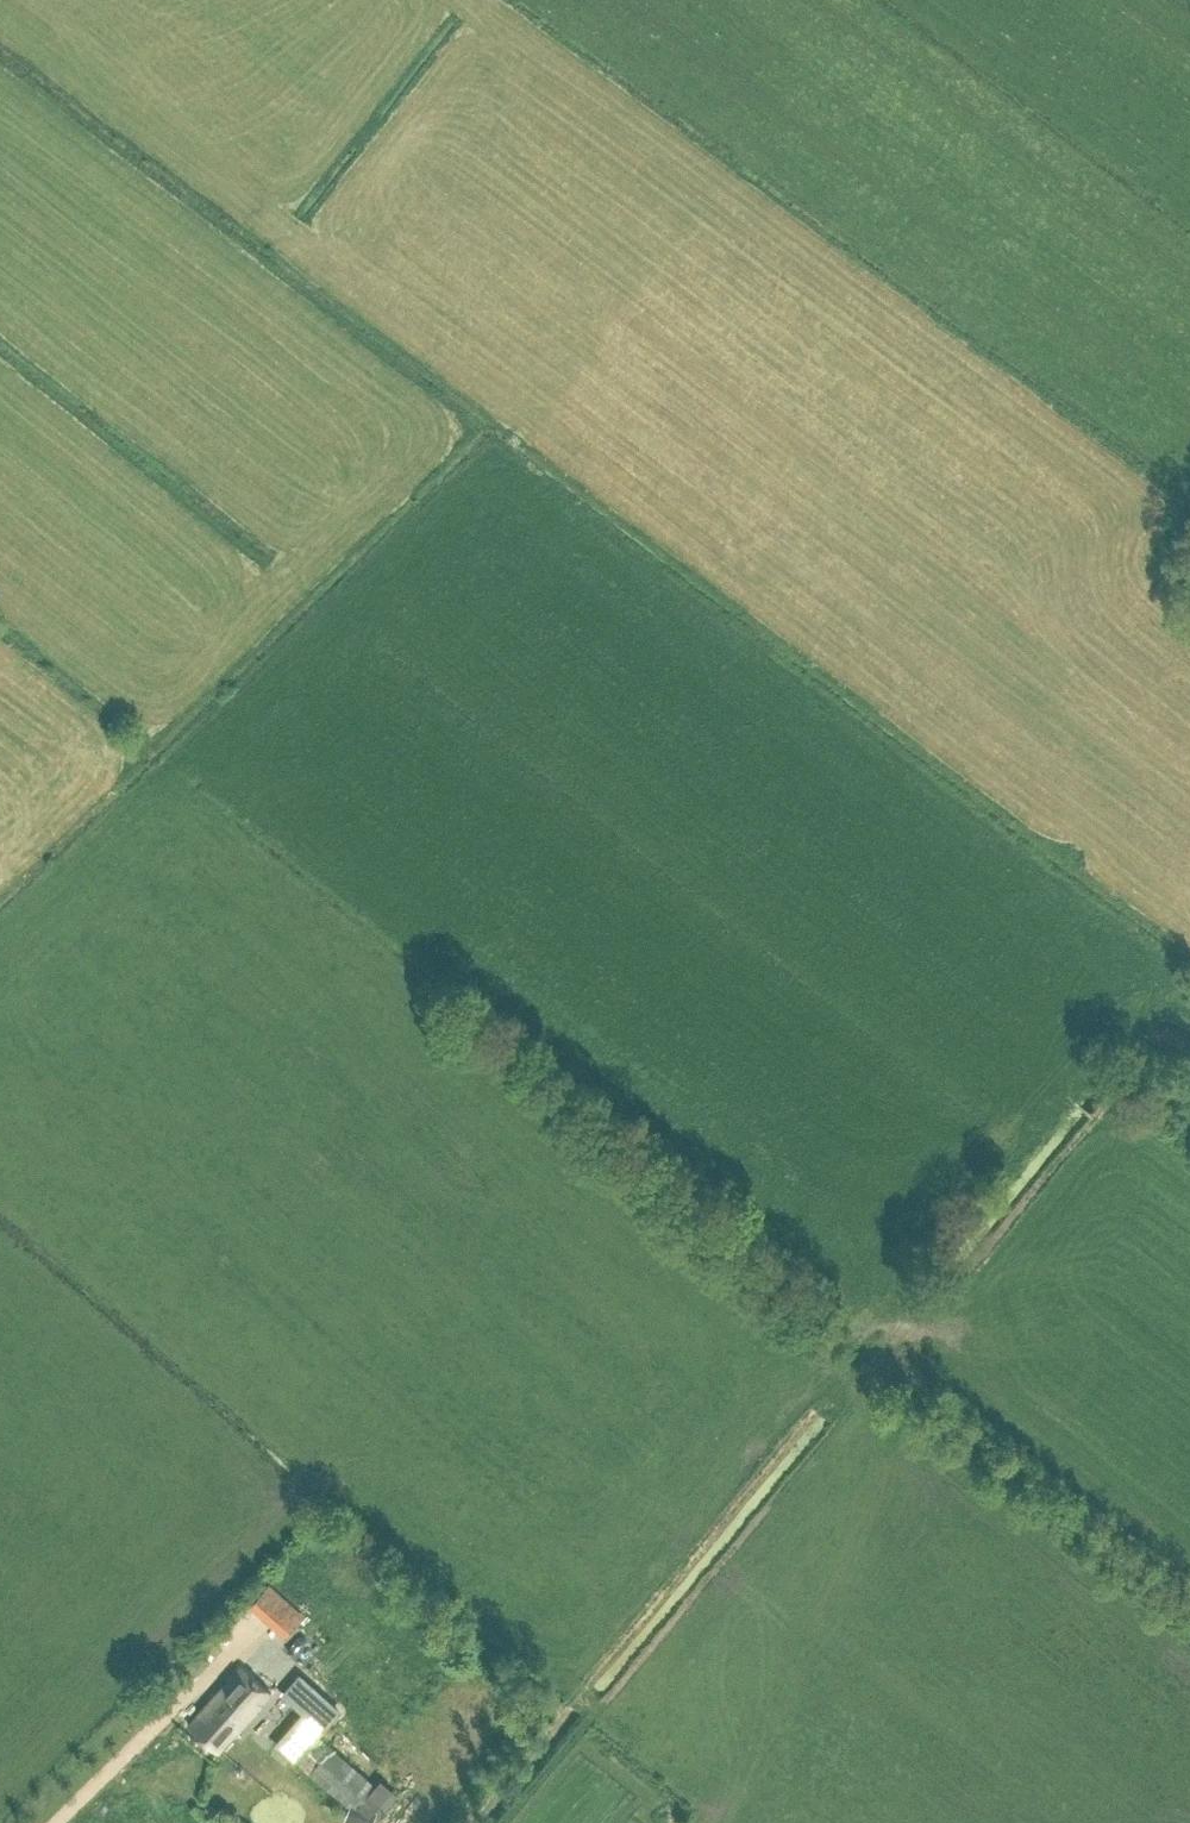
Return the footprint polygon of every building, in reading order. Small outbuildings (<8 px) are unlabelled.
[(278,1615),(278,1590),(260,1590),(260,1615),(278,1615)] [(190,1723),(220,1750),(271,1690),(241,1664),(190,1723)] [(298,1675),(283,1692),(307,1713),(323,1696),(298,1675)] [(302,1717),(278,1744),(329,1789),(337,1780),(361,1801),(376,1784),(302,1717)]
